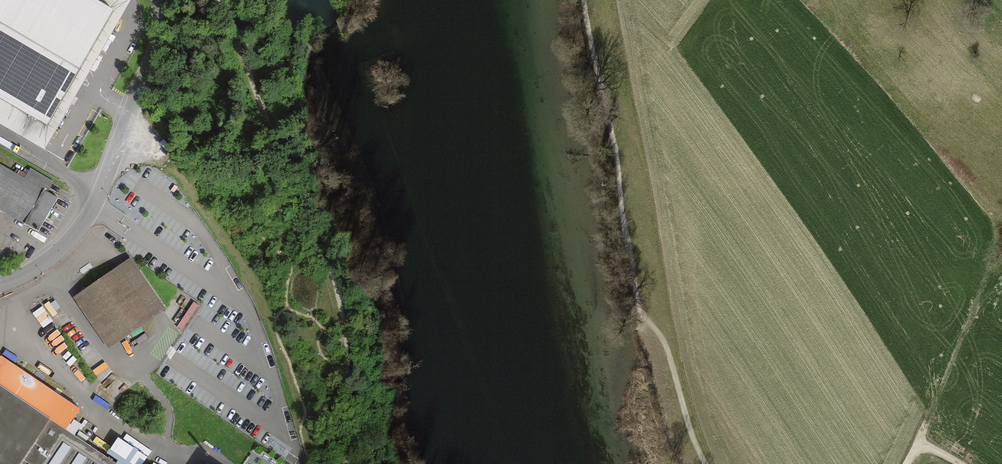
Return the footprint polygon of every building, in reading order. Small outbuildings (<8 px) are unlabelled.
[(121,0),(0,0),(0,128),(38,151),(81,81),(128,4),(121,0)] [(58,201),(47,194),(52,185),(32,173),(27,183),(0,168),(0,213),(38,235),(58,201)] [(108,357),(166,318),(132,267),(74,306),(108,357)] [(53,319),(49,302),(36,306),(40,323),(53,319)] [(65,432),(79,412),(1,359),(0,360),(0,463),(113,463),(65,432)]
